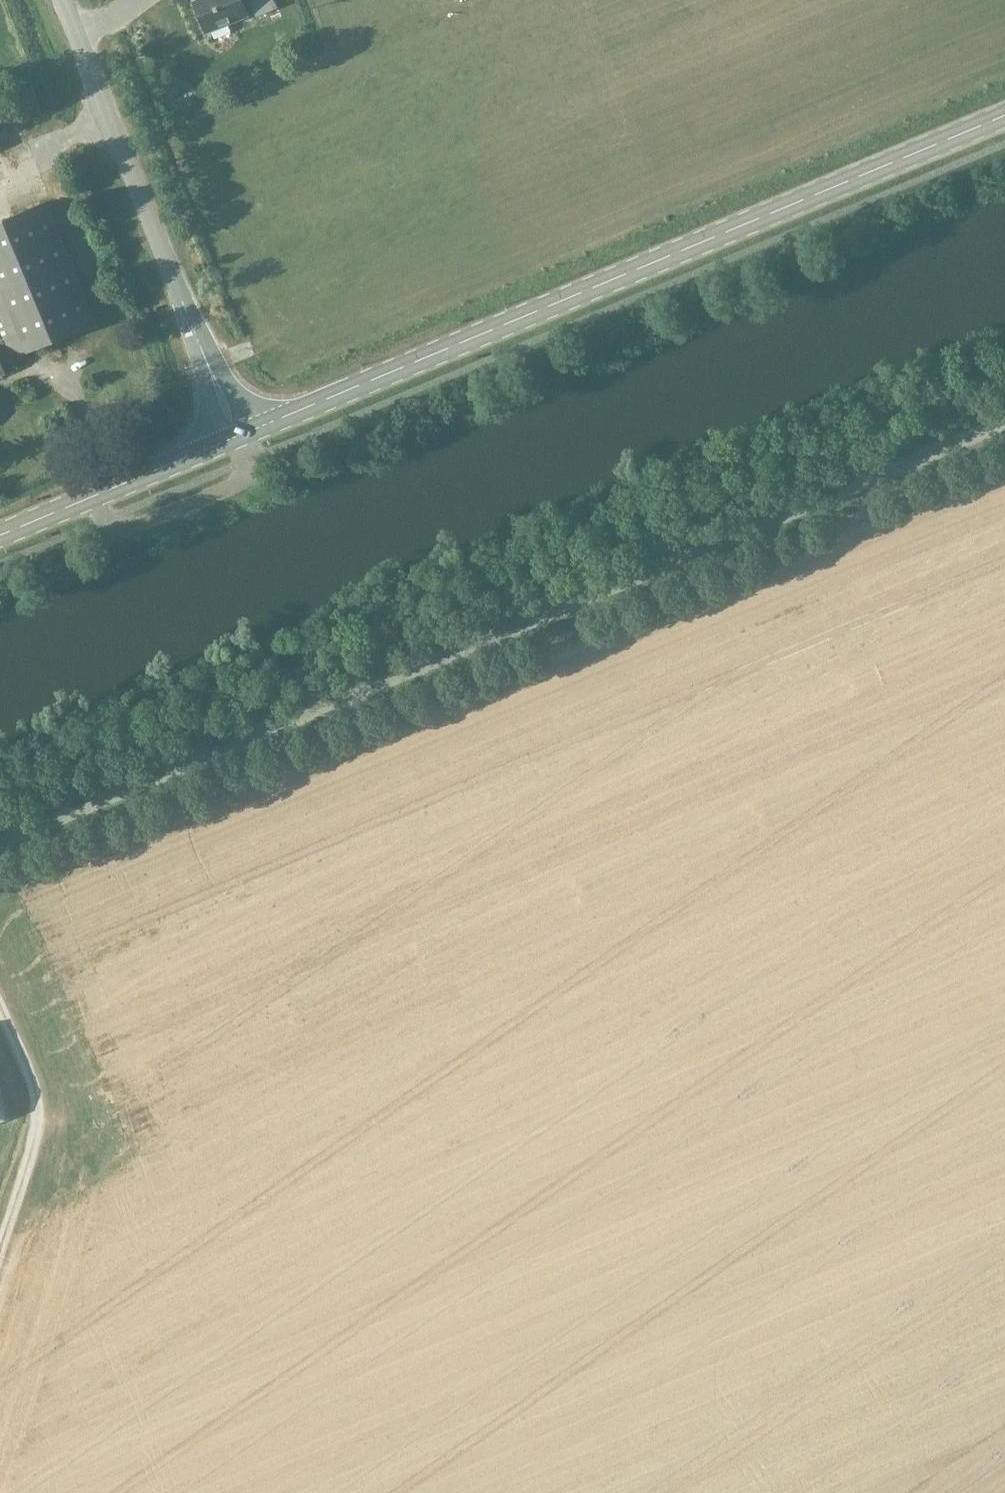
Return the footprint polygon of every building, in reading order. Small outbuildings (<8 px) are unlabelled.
[(208,30),(249,14),(243,0),(197,0),(196,0),(208,30)] [(2,360),(12,356),(13,357),(97,322),(48,200),(0,220),(0,328),(4,338),(0,339),(0,373),(6,370),(2,360)]
